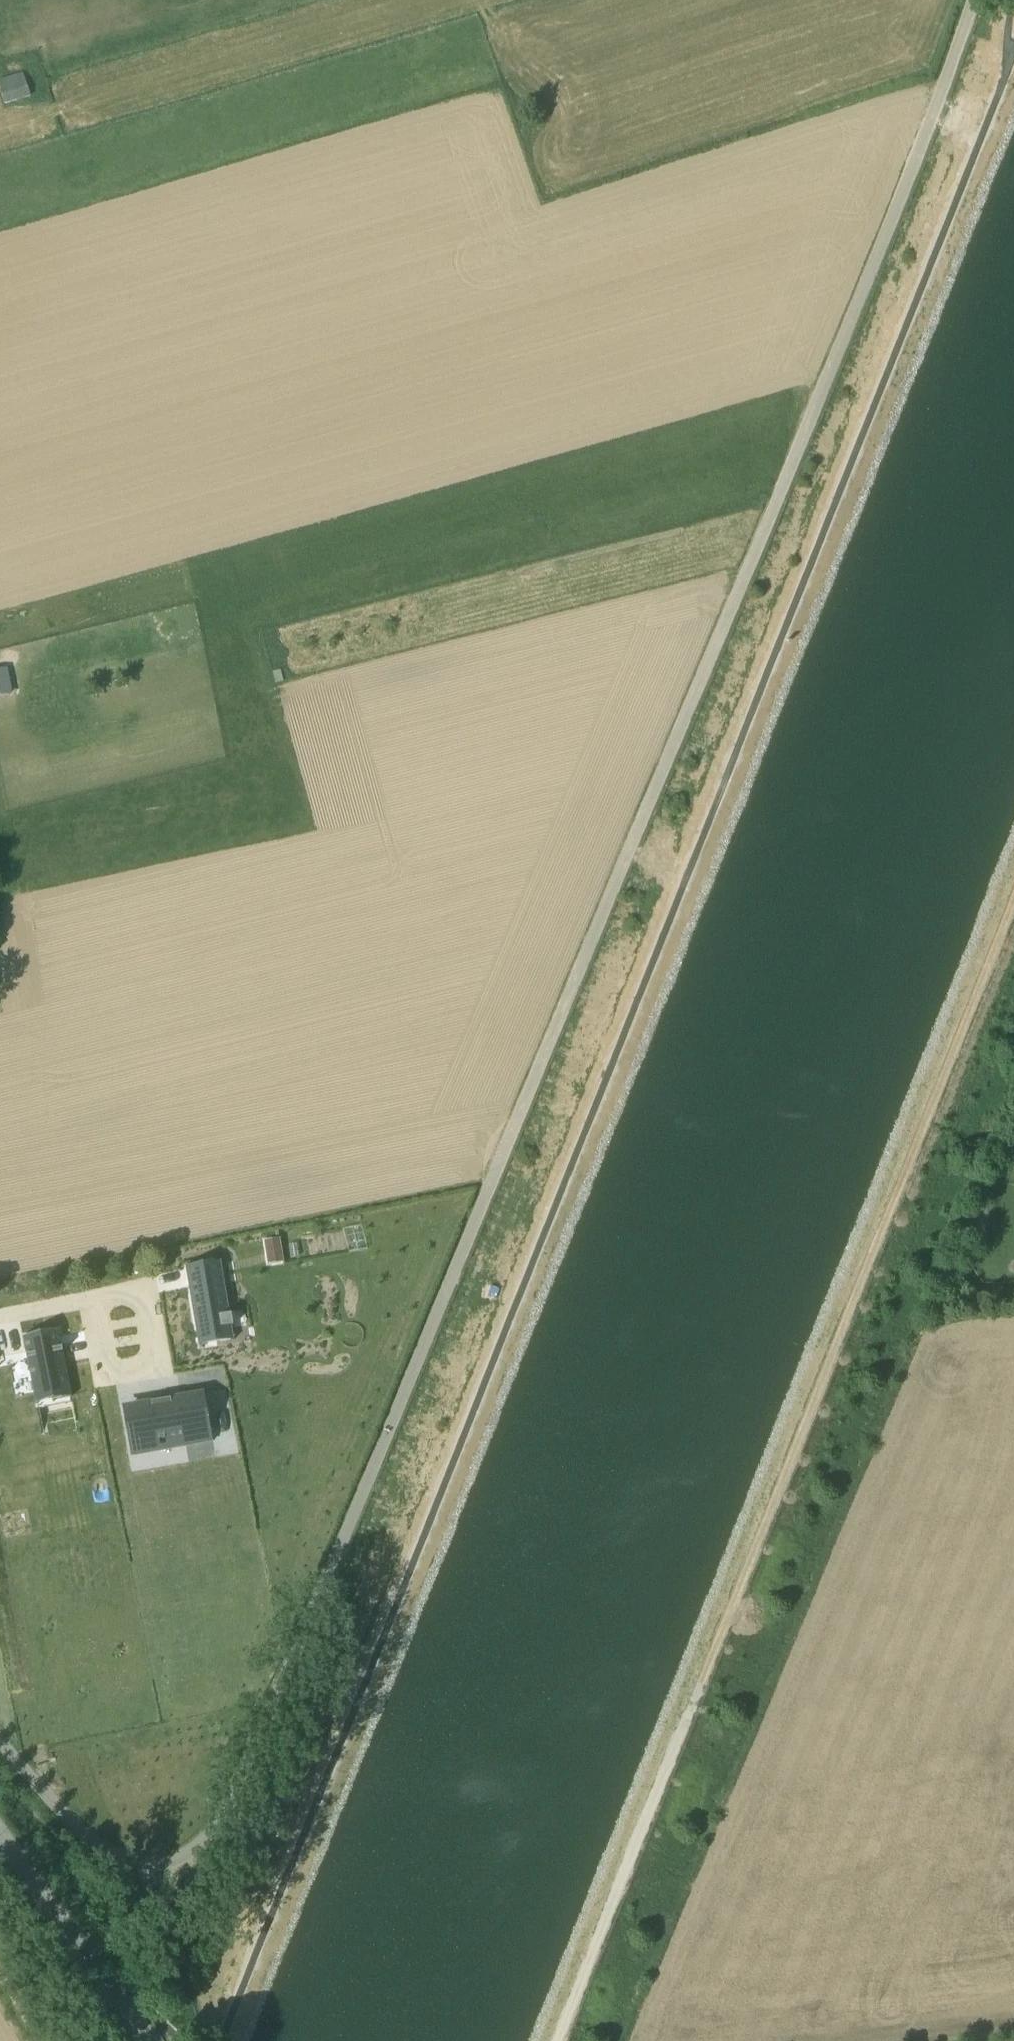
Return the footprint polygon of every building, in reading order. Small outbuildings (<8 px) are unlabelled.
[(4,101),(27,95),(22,75),(0,81),(0,88),(4,101)] [(280,1238),(265,1240),(269,1264),(284,1261),(280,1238)] [(232,1326),(234,1325),(232,1313),(230,1314),(221,1260),(187,1266),(198,1336),(233,1331),(232,1326)] [(58,1323),(22,1330),(36,1397),(72,1390),(58,1323)] [(195,1385),(121,1400),(129,1439),(179,1428),(181,1438),(205,1433),(195,1385)]
